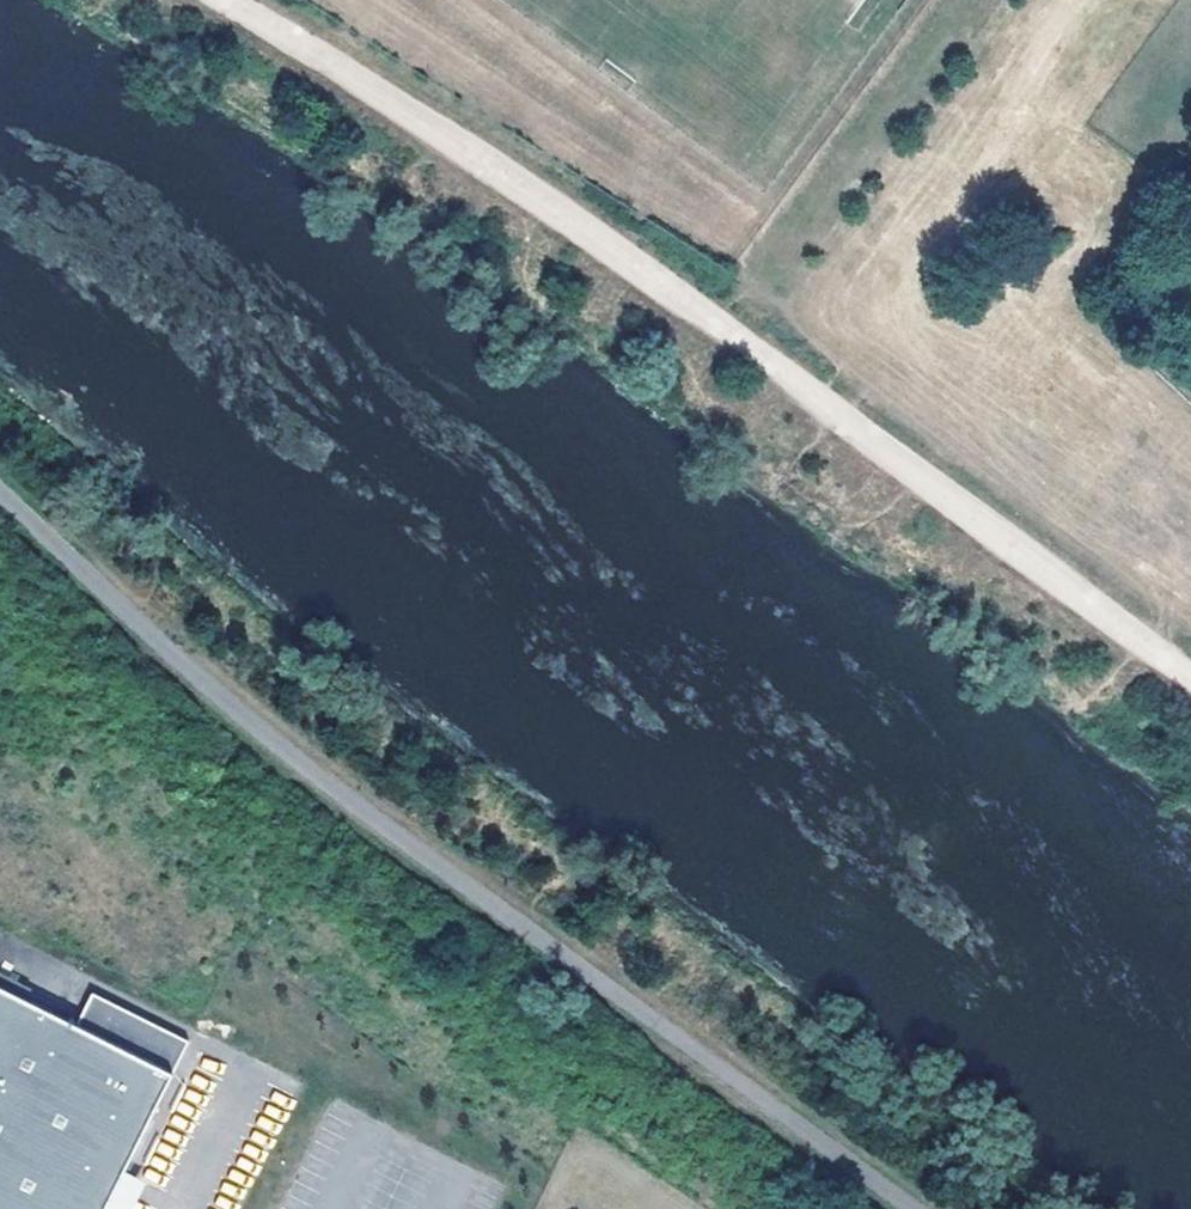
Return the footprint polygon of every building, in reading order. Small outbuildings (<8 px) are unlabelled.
[(173,1072),(76,1024),(0,986),(0,1208),(104,1208),(173,1072)] [(92,992),(76,1024),(173,1072),(189,1040),(92,992)]
